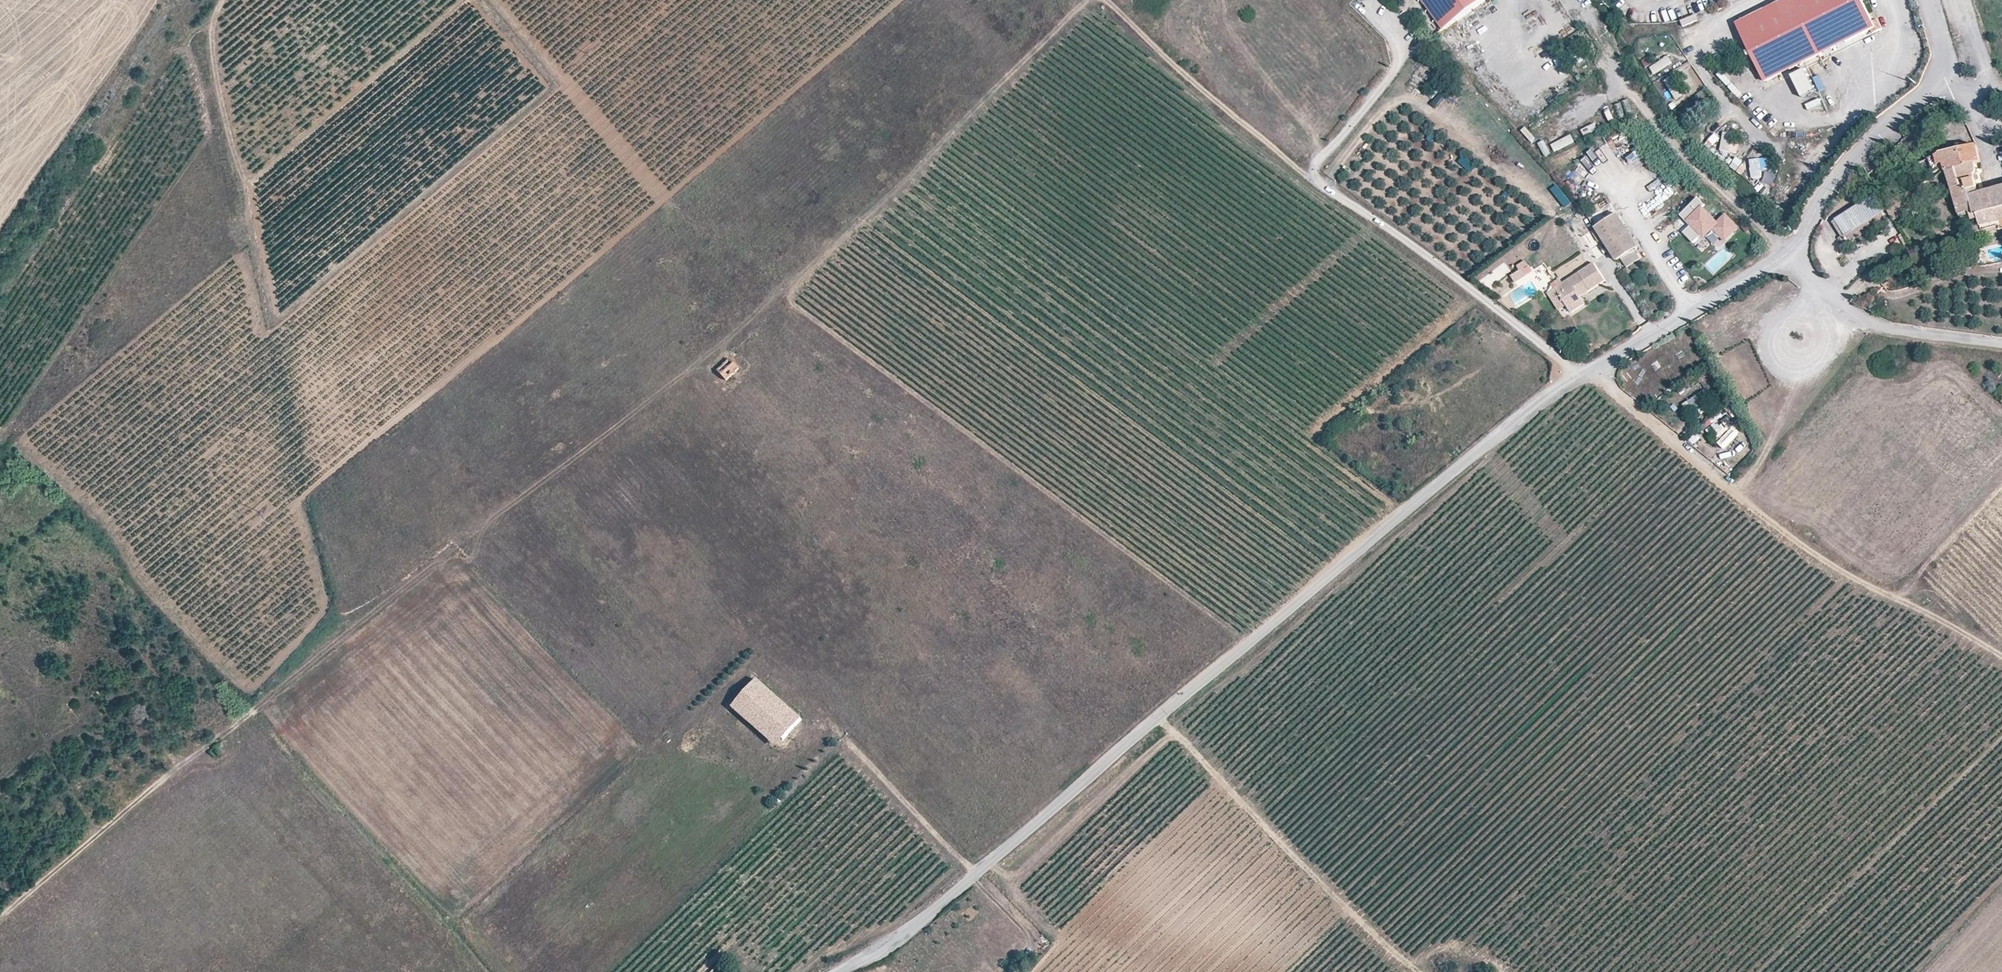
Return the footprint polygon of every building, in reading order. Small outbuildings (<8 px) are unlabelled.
[(1443,26),(1479,0),(1424,0),(1443,26)] [(1863,0),(1787,0),(1739,23),(1767,81),(1876,28),(1863,0)] [(1716,7),(1718,11),(1725,7),(1722,3),(1716,7)] [(1577,66),(1586,61),(1577,42),(1568,47),(1577,66)] [(1649,65),(1653,73),(1673,64),(1670,56),(1649,65)] [(1793,74),(1798,85),(1812,79),(1806,67),(1793,74)] [(1798,86),(1803,98),(1818,92),(1812,80),(1798,86)] [(1819,98),(1805,103),(1808,111),(1822,105),(1819,98)] [(1522,130),(1531,140),(1535,136),(1526,126),(1522,130)] [(1723,131),(1719,151),(1731,153),(1735,133),(1723,131)] [(1715,133),(1706,142),(1711,148),(1720,139),(1715,133)] [(1572,134),(1551,143),(1554,151),(1575,142),(1572,134)] [(1546,156),(1551,153),(1543,140),(1538,143),(1546,156)] [(1981,163),(1977,146),(1941,153),(1936,155),(1939,166),(1944,164),(1947,172),(1967,168),(1967,165),(1976,164),(1981,163)] [(1939,166),(1936,155),(1928,159),(1931,168),(1939,166)] [(1729,166),(1735,171),(1742,161),(1736,156),(1729,166)] [(1761,178),(1761,170),(1769,170),(1769,157),(1749,158),(1750,178),(1761,178)] [(1929,171),(1924,161),(1915,166),(1920,175),(1929,171)] [(1974,175),(1977,174),(1977,173),(1976,164),(1967,165),(1967,168),(1947,172),(1952,189),(1967,186),(1975,216),(2001,209),(2001,188),(1979,194),(1974,175)] [(1659,178),(1669,194),(1677,190),(1667,173),(1659,178)] [(1967,186),(1952,189),(1960,215),(1970,212),(1972,218),(1975,217),(1975,216),(1967,186)] [(1652,200),(1656,206),(1669,199),(1665,193),(1652,200)] [(1885,211),(1875,195),(1835,220),(1849,243),(1887,219),(1883,212),(1885,211)] [(1738,228),(1726,215),(1717,224),(1702,209),(1705,206),(1697,199),(1679,216),(1687,224),(1690,220),(1694,223),(1690,227),(1683,234),(1693,244),(1702,236),(1704,238),(1713,229),(1726,241),(1738,228)] [(1975,216),(1975,217),(1972,218),(1975,234),(1999,228),(2000,230),(2001,230),(2001,209),(1975,216)] [(1962,221),(1972,218),(1970,212),(1960,215),(1962,221)] [(1618,215),(1597,229),(1617,261),(1621,258),(1636,248),(1639,246),(1618,215)] [(1849,243),(1835,220),(1832,222),(1847,245),(1849,243)] [(1911,248),(1902,234),(1898,236),(1907,251),(1911,248)] [(1627,268),(1643,258),(1636,248),(1621,258),(1627,268)] [(1581,254),(1554,270),(1559,278),(1586,262),(1581,254)] [(1559,312),(1568,306),(1572,314),(1586,305),(1581,297),(1589,293),(1606,281),(1594,263),(1562,284),(1560,279),(1555,283),(1557,287),(1555,288),(1547,293),(1559,312)] [(1536,273),(1540,284),(1555,278),(1550,267),(1536,273)] [(1515,283),(1528,275),(1524,270),(1511,278),(1515,283)] [(1726,367),(1744,356),(1738,346),(1721,357),(1726,367)] [(739,370),(730,361),(717,372),(727,382),(739,370)] [(1740,375),(1730,380),(1740,398),(1750,393),(1740,375)] [(1706,389),(1688,398),(1698,415),(1715,406),(1706,389)] [(1728,414),(1721,421),(1728,429),(1735,421),(1728,414)] [(1707,429),(1715,437),(1724,429),(1715,420),(1707,429)] [(799,717),(755,678),(730,706),(773,745),(799,717)]
